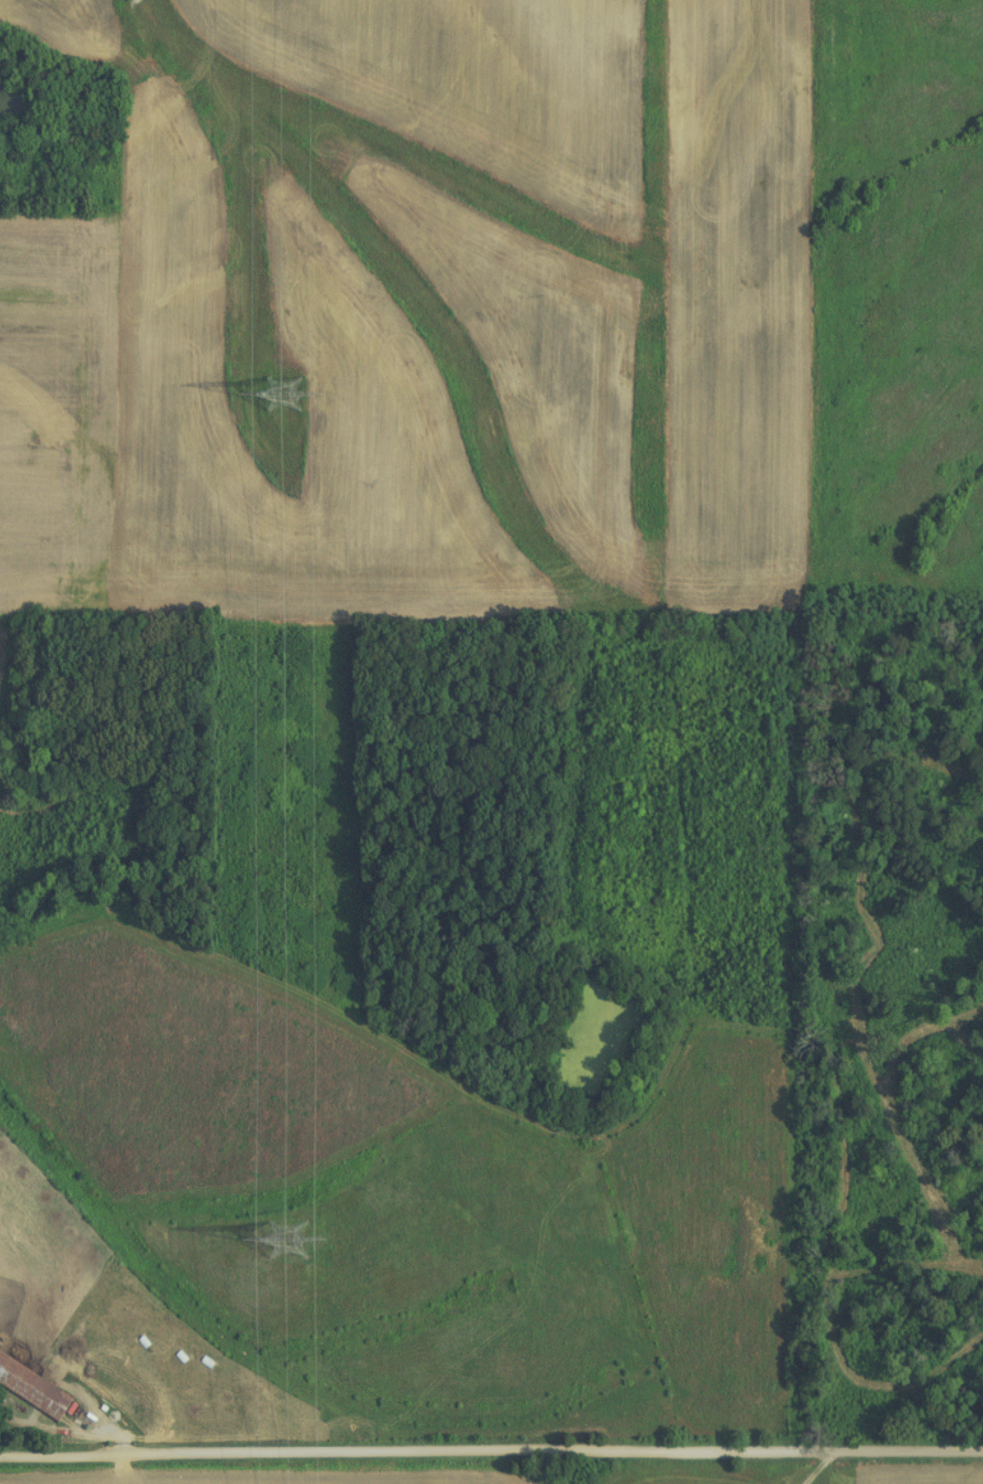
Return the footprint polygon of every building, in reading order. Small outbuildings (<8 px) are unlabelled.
[(75,1394),(0,1352),(0,1384),(61,1419),(75,1394)]
